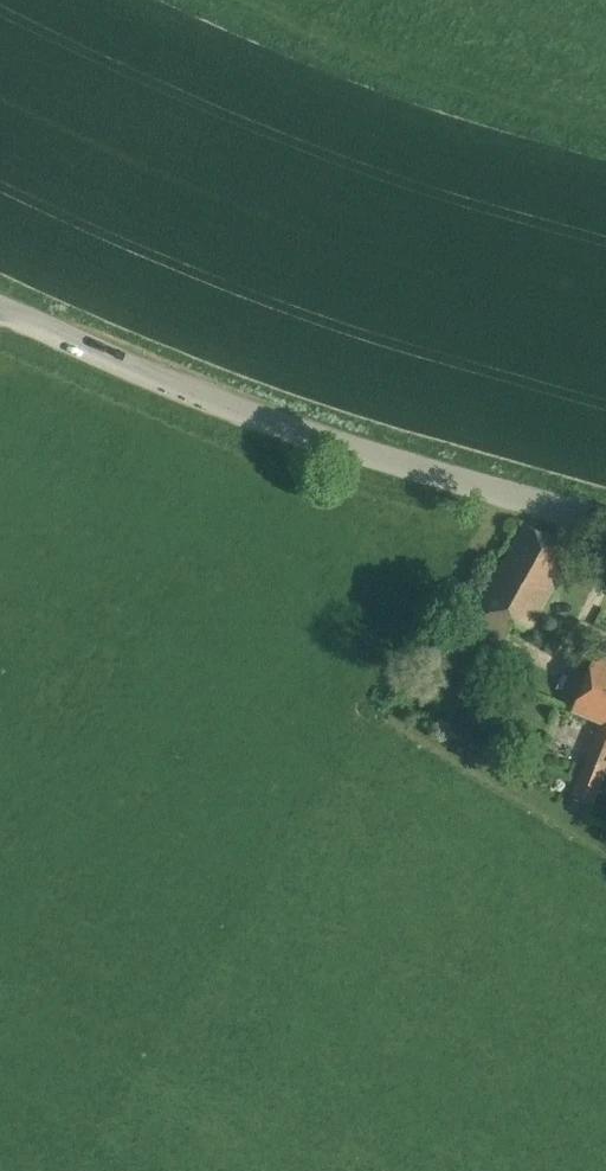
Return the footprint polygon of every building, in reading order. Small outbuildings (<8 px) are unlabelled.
[(576,549),(526,522),(468,625),(500,643),(513,622),(530,631),(576,549)] [(597,653),(575,708),(603,720),(574,793),(596,802),(605,776),(605,656),(597,653)]
